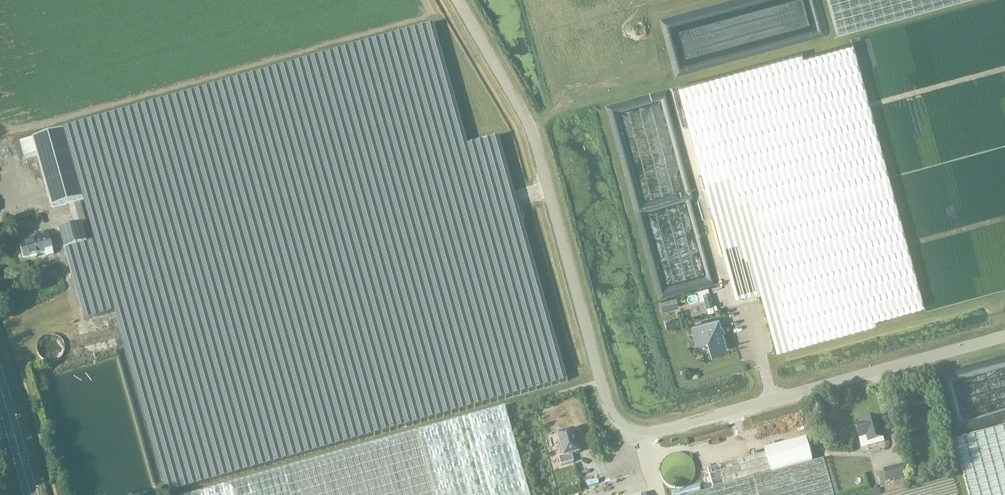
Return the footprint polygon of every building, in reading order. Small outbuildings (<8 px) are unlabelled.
[(837,33),(960,0),(828,0),(837,33)] [(433,24),(19,142),(24,159),(36,155),(51,208),(82,199),(95,242),(95,241),(103,271),(72,280),(84,320),(114,312),(166,494),(567,381),(498,137),(468,146),(433,24)] [(876,324),(875,320),(924,307),(853,44),(803,58),(802,53),(703,80),(741,220),(716,227),(735,297),(760,290),(776,351),(876,324)] [(703,80),(678,87),(716,227),(741,220),(703,80)] [(83,222),(60,228),(65,247),(88,240),(83,222)] [(19,245),(23,258),(44,252),(46,256),(53,254),(48,236),(49,235),(48,232),(31,236),(32,241),(19,245)] [(95,242),(64,250),(72,280),(103,271),(95,241),(95,242)] [(705,306),(712,304),(707,287),(689,292),(692,303),(703,299),(705,306)] [(674,296),(665,299),(667,306),(677,303),(674,296)] [(718,319),(692,326),(696,340),(703,338),(703,339),(705,341),(706,342),(708,342),(709,342),(712,352),(726,348),(718,319)] [(55,335),(50,335),(46,336),(42,338),(39,341),(37,344),(37,349),(37,353),(39,357),(42,360),(46,362),(50,363),(54,362),(58,360),(62,357),(64,353),(64,349),(64,344),(62,341),(59,337),(55,335)] [(85,347),(72,350),(73,357),(86,353),(85,347)] [(343,451),(355,494),(556,494),(529,397),(343,451)] [(877,417),(862,421),(862,422),(855,424),(855,425),(858,438),(866,436),(867,442),(883,438),(877,417)] [(953,440),(968,494),(1004,494),(1004,425),(953,440)] [(578,453),(572,431),(557,435),(563,456),(558,458),(560,466),(573,462),(571,455),(578,453)] [(707,470),(712,489),(691,494),(832,494),(822,459),(811,462),(805,438),(764,450),(765,454),(707,470)] [(189,494),(355,494),(343,451),(189,494)] [(901,464),(883,469),(886,482),(904,477),(901,464)]
